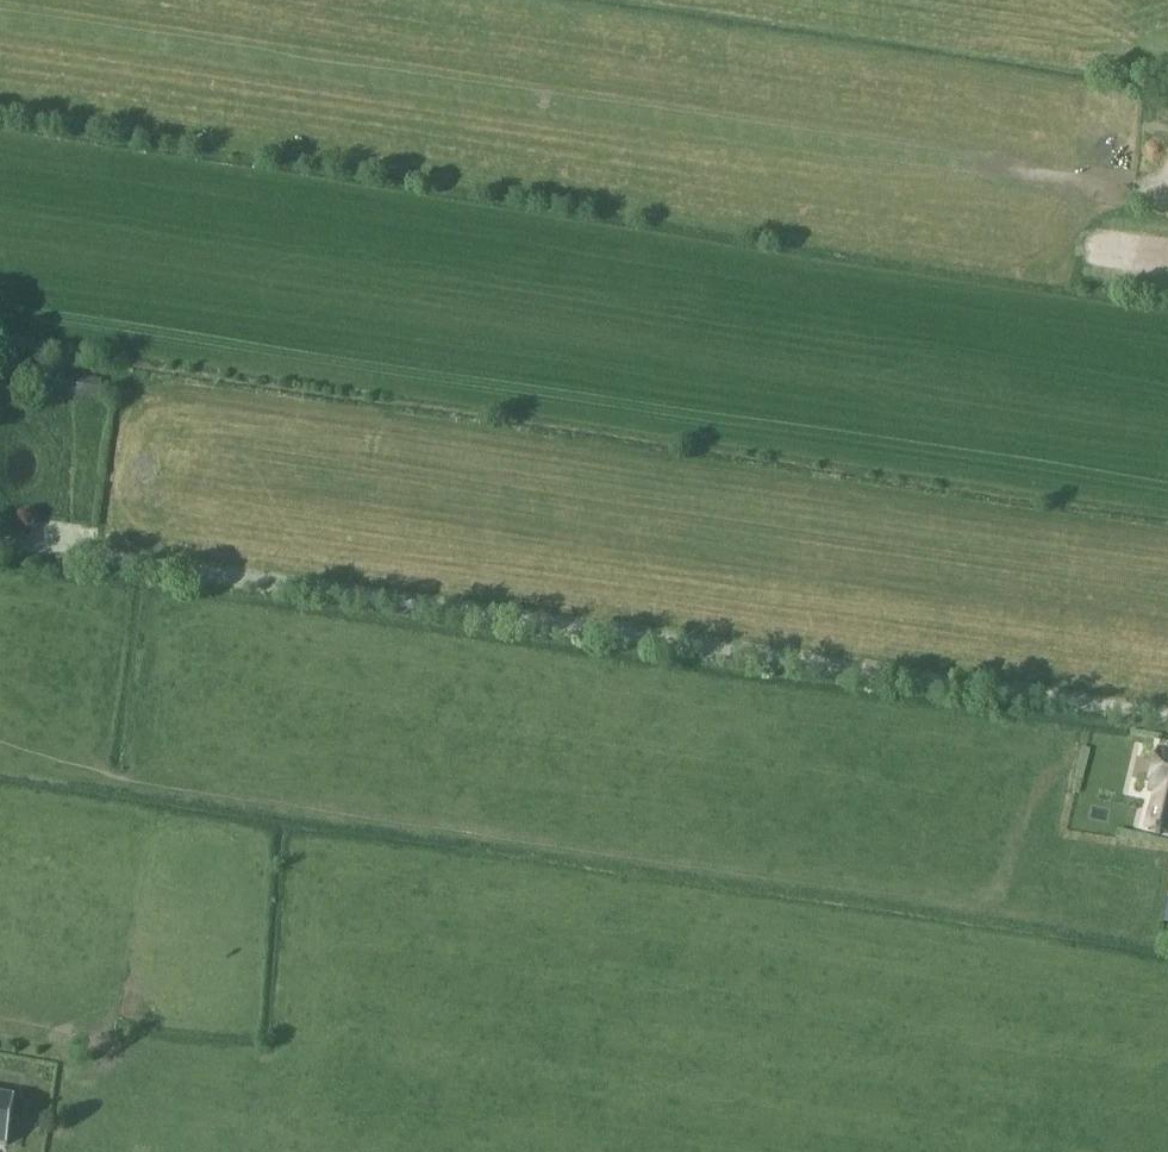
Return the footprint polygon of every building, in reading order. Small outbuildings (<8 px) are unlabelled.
[(58,371),(54,390),(99,398),(102,379),(58,371)] [(1159,752),(1150,790),(1157,791),(1155,799),(1152,811),(1148,829),(1157,832),(1156,834),(1161,835),(1161,833),(1167,834),(1167,754),(1159,752)] [(7,1145),(16,1096),(0,1093),(0,1144),(7,1145)]
